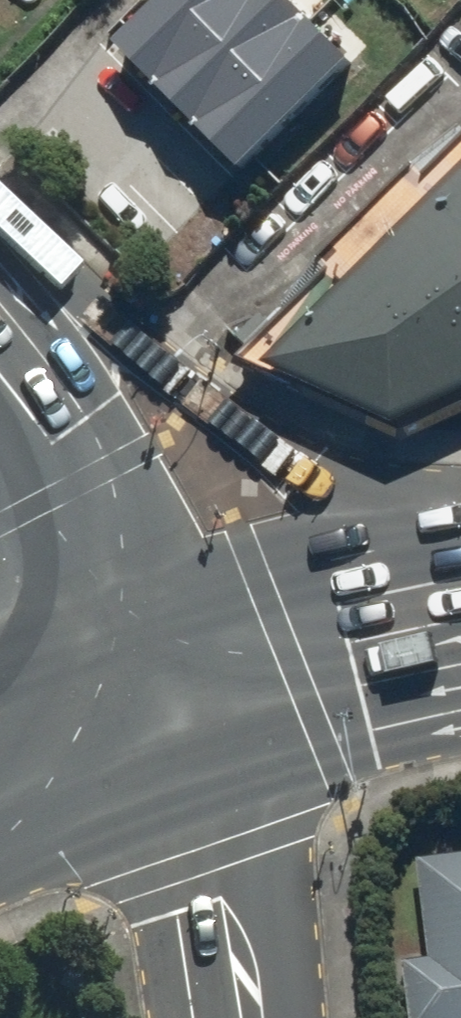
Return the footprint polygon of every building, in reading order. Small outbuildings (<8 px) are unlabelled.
[(282,0),(155,0),(175,21),(158,37),(207,87),(224,71),(239,85),(220,103),(250,133),(333,52),(282,0)] [(254,360),(384,414),(460,381),(460,153),(254,360)] [(409,861),(422,961),(395,964),(402,1017),(460,1017),(460,854),(409,861)]
